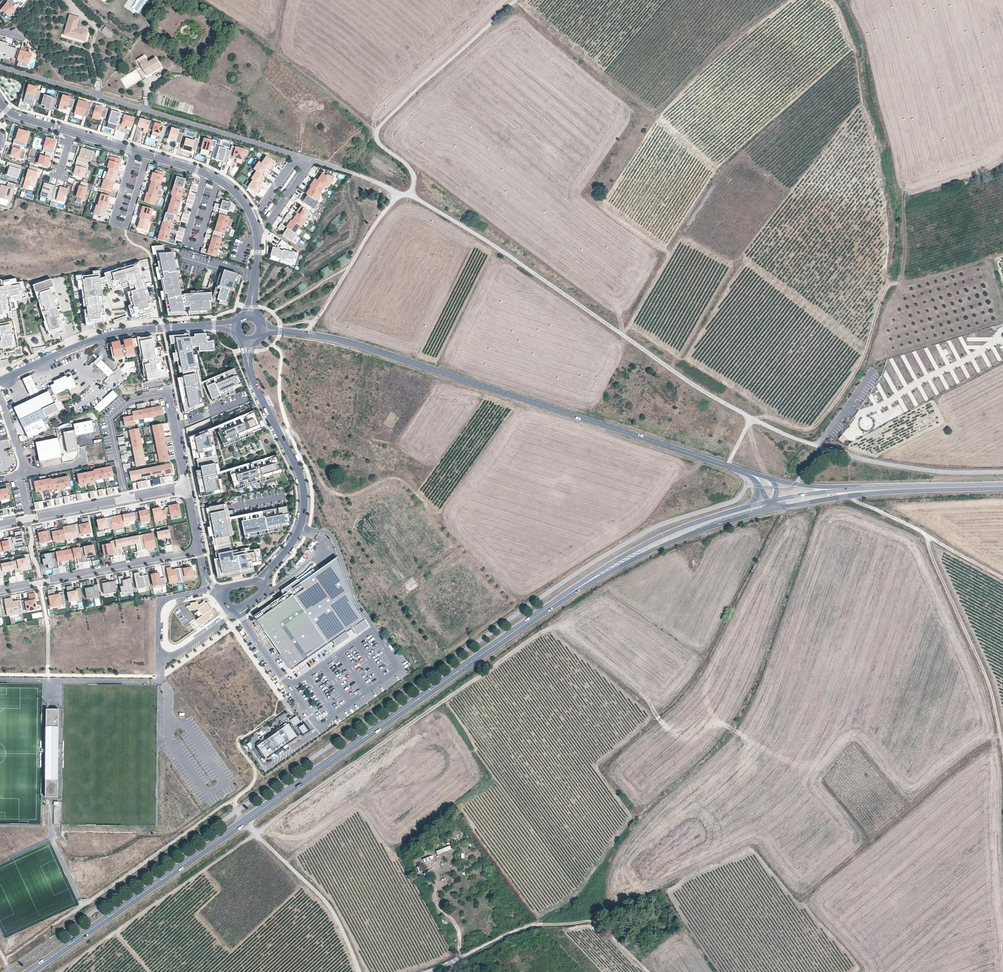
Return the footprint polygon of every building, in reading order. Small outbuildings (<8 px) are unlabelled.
[(12,0),(8,0),(7,2),(8,3),(2,10),(9,17),(16,9),(13,7),(16,3),(12,0)] [(80,30),(80,27),(76,25),(79,18),(70,16),(65,35),(84,40),(87,32),(80,30)] [(113,34),(105,27),(101,31),(109,38),(113,34)] [(0,41),(0,57),(3,58),(4,53),(6,54),(9,43),(0,41)] [(14,44),(9,43),(6,54),(4,59),(10,61),(10,59),(14,60),(17,47),(13,46),(14,45),(14,44)] [(21,47),(17,60),(30,64),(33,53),(26,51),(27,49),(21,47)] [(154,71),(161,67),(155,58),(149,62),(146,59),(139,63),(147,76),(150,74),(150,73),(153,70),(154,71)] [(38,100),(41,91),(37,90),(37,88),(29,85),(23,102),(31,105),(33,98),(38,100)] [(44,109),(53,111),(57,98),(44,95),(41,105),(45,106),(44,109)] [(67,108),(72,109),(74,100),(70,99),(70,97),(63,95),(59,107),(64,108),(67,109),(67,108)] [(75,114),(87,118),(91,104),(79,100),(75,114)] [(100,117),(105,119),(108,109),(96,105),(92,118),(99,120),(100,117)] [(120,125),(124,114),(112,110),(109,122),(117,124),(115,129),(119,130),(120,125)] [(134,117),(124,114),(120,125),(124,126),(125,124),(131,126),(134,117)] [(143,132),(147,133),(150,123),(140,120),(137,127),(144,129),(143,132)] [(159,138),(163,139),(167,127),(155,123),(151,135),(157,136),(157,135),(160,136),(159,137),(159,138)] [(180,144),(183,133),(179,132),(179,130),(172,128),(168,139),(176,141),(175,142),(180,144)] [(29,133),(19,129),(16,140),(14,140),(13,144),(21,146),(25,147),(29,133)] [(46,138),(43,151),(52,154),(56,140),(46,138)] [(192,151),(196,152),(199,139),(195,138),(194,141),(186,139),(183,149),(191,152),(192,151)] [(212,141),(204,138),(201,149),(209,151),(211,146),(215,147),(217,141),(213,140),(212,141)] [(21,146),(13,144),(10,154),(11,155),(11,156),(23,160),(26,152),(20,150),(21,146)] [(231,150),(228,158),(232,160),(233,157),(243,160),(245,155),(247,155),(248,150),(232,146),(231,150)] [(228,158),(231,150),(219,147),(216,160),(227,163),(228,158)] [(78,157),(77,161),(88,164),(89,161),(91,161),(94,152),(82,148),(79,157),(78,157)] [(48,166),(50,158),(39,155),(36,163),(48,166)] [(267,167),(271,170),(274,166),(273,165),(275,162),(267,156),(262,163),(267,167)] [(121,160),(111,157),(107,168),(109,168),(118,171),(121,160)] [(88,164),(77,161),(75,165),(77,166),(74,174),(84,177),(88,164)] [(262,163),(259,161),(254,169),(257,171),(262,175),(265,171),(264,171),(267,167),(262,163)] [(21,166),(8,162),(7,166),(10,167),(7,175),(18,179),(21,166)] [(38,171),(38,168),(29,166),(22,188),(28,190),(29,186),(35,187),(40,172),(38,171)] [(114,182),(118,171),(109,168),(106,180),(114,182)] [(156,170),(155,173),(153,173),(151,181),(161,184),(164,173),(156,170)] [(262,175),(257,171),(251,179),(253,180),(260,185),(262,181),(261,180),(264,176),(262,175)] [(319,176),(316,179),(325,186),(327,187),(335,177),(327,174),(326,176),(323,173),(320,177),(319,176)] [(177,176),(174,186),(183,188),(186,179),(177,176)] [(111,192),(114,182),(106,180),(104,179),(101,189),(111,192)] [(316,179),(315,179),(312,183),(311,182),(309,185),(310,186),(320,193),(325,186),(316,179)] [(260,185),(253,180),(250,184),(248,187),(256,193),(259,189),(260,190),(262,187),(260,185)] [(89,183),(80,181),(78,185),(79,186),(76,197),(84,199),(89,183)] [(157,195),(161,184),(151,181),(150,181),(149,185),(150,185),(148,193),(157,195)] [(16,185),(8,182),(7,187),(1,185),(0,189),(0,198),(11,201),(16,185)] [(56,187),(56,186),(44,182),(43,187),(44,188),(44,189),(42,189),(40,196),(47,199),(47,200),(51,201),(52,200),(56,187)] [(183,188),(174,186),(171,195),(173,195),(175,196),(180,197),(183,188)] [(316,201),(321,194),(320,193),(310,186),(307,189),(309,190),(306,194),(316,201)] [(60,189),(56,187),(52,200),(57,201),(57,200),(63,202),(67,189),(60,187),(60,189)] [(154,205),(157,195),(148,193),(147,192),(144,202),(154,205)] [(106,208),(110,196),(101,194),(98,205),(106,208)] [(306,194),(304,197),(305,198),(303,202),(314,209),(318,202),(316,201),(306,194)] [(173,195),(170,204),(179,207),(182,198),(180,197),(175,196),(173,195)] [(227,212),(229,212),(232,203),(223,200),(221,205),(215,203),(214,207),(220,209),(227,212)] [(167,213),(175,215),(176,216),(179,207),(170,204),(167,213)] [(104,217),(106,208),(98,205),(97,205),(94,214),(104,217)] [(143,206),(139,218),(150,221),(153,209),(143,206)] [(291,209),(297,214),(305,219),(310,212),(301,206),(299,209),(294,206),(291,209)] [(227,212),(220,209),(219,214),(220,215),(217,223),(227,226),(229,217),(226,216),(227,212)] [(166,212),(163,221),(172,224),(175,215),(167,213),(166,212)] [(288,213),(286,216),(300,226),(301,227),(306,220),(305,219),(297,214),(295,217),(288,213)] [(289,224),(286,227),(295,234),(300,226),(286,216),(284,220),(289,224)] [(150,221),(139,218),(138,222),(139,222),(139,224),(138,228),(147,230),(150,221)] [(163,221),(161,230),(169,233),(172,224),(163,221)] [(225,233),(227,226),(217,223),(213,236),(221,238),(223,233),(225,233)] [(286,227),(281,224),(278,227),(285,232),(282,235),(292,242),(297,235),(295,234),(286,227)] [(161,230),(158,239),(167,242),(169,233),(161,230)] [(213,236),(206,234),(205,238),(212,240),(210,245),(219,248),(221,238),(213,236)] [(202,248),(201,252),(216,257),(219,248),(210,245),(209,250),(202,248)] [(212,304),(219,303),(220,301),(217,300),(219,295),(216,295),(214,300),(212,300),(212,293),(205,294),(190,294),(184,295),(185,302),(183,302),(181,289),(179,281),(182,280),(182,279),(179,279),(177,272),(180,271),(180,270),(177,271),(173,253),(173,250),(169,251),(169,248),(164,248),(163,246),(154,246),(156,255),(159,268),(160,274),(161,280),(164,292),(165,300),(168,313),(183,312),(185,312),(184,307),(190,306),(190,314),(195,314),(195,311),(200,311),(200,314),(204,313),(204,311),(213,310),(212,304)] [(277,258),(281,259),(283,251),(279,250),(279,249),(273,247),(270,255),(277,257),(277,258)] [(295,253),(283,250),(283,251),(281,259),(292,263),(295,253)] [(149,309),(152,308),(148,295),(145,296),(144,291),(147,291),(144,279),(141,280),(139,276),(142,275),(140,267),(137,268),(136,264),(121,269),(122,272),(117,274),(116,270),(111,271),(112,274),(108,276),(108,273),(104,274),(105,277),(101,279),(100,274),(93,275),(82,276),(82,280),(78,281),(79,290),(82,289),(82,291),(86,291),(87,298),(83,299),(84,307),(87,306),(87,310),(84,310),(86,323),(81,323),(82,332),(94,328),(94,325),(97,325),(96,322),(104,321),(103,316),(105,316),(104,304),(99,304),(99,297),(103,296),(102,286),(108,286),(109,288),(111,288),(113,291),(116,290),(115,286),(120,285),(121,289),(129,286),(131,292),(128,293),(129,298),(132,297),(134,301),(130,302),(131,305),(128,306),(131,315),(130,316),(132,319),(138,317),(139,319),(141,318),(141,319),(148,317),(148,314),(150,313),(149,309)] [(239,285),(242,275),(224,270),(223,274),(220,283),(219,287),(218,286),(217,289),(220,289),(219,293),(219,295),(217,300),(220,301),(228,303),(232,291),(234,283),(237,284),(239,285)] [(220,283),(223,274),(220,273),(212,300),(214,300),(216,295),(219,295),(219,293),(216,292),(217,289),(218,286),(219,283),(220,283)] [(18,347),(17,341),(14,342),(13,337),(16,336),(15,329),(11,330),(10,325),(14,325),(14,321),(9,322),(9,318),(8,312),(12,311),(11,306),(7,307),(6,301),(10,300),(10,299),(15,298),(16,300),(23,298),(22,295),(26,295),(25,293),(23,282),(17,283),(3,285),(2,281),(2,280),(0,280),(0,346),(2,346),(3,351),(0,352),(0,368),(9,364),(8,359),(1,360),(0,358),(4,357),(4,353),(6,353),(7,356),(16,355),(15,349),(19,348),(18,347)] [(72,323),(66,324),(63,325),(61,321),(65,320),(61,309),(60,309),(59,309),(58,307),(60,307),(60,306),(59,302),(55,303),(53,295),(56,294),(54,286),(50,288),(48,280),(45,281),(37,284),(39,291),(35,292),(38,300),(42,299),(44,307),(40,308),(45,322),(48,321),(50,326),(45,327),(48,335),(52,334),(57,332),(59,336),(61,335),(62,340),(74,335),(72,323)] [(136,338),(143,369),(146,383),(171,378),(163,343),(157,344),(155,334),(136,338)] [(194,355),(192,347),(200,347),(200,352),(210,351),(210,348),(216,348),(215,341),(210,342),(207,342),(207,337),(207,334),(195,335),(195,337),(190,337),(190,335),(173,336),(174,344),(176,353),(178,361),(179,367),(182,366),(183,372),(184,377),(181,378),(183,386),(186,402),(181,403),(183,414),(185,413),(195,409),(195,407),(204,403),(200,386),(198,386),(197,382),(199,382),(197,368),(194,355)] [(135,353),(133,339),(124,341),(125,345),(122,346),(121,341),(108,344),(109,350),(111,350),(113,358),(123,355),(127,355),(135,353)] [(113,373),(101,361),(96,366),(108,378),(113,373)] [(212,384),(207,386),(213,399),(214,398),(219,396),(221,395),(226,393),(229,392),(234,390),(234,389),(233,387),(242,383),(235,368),(229,370),(230,372),(227,373),(229,377),(225,379),(221,380),(218,382),(216,378),(214,379),(215,383),(212,384)] [(201,382),(201,381),(199,382),(197,382),(198,386),(200,386),(200,385),(206,382),(210,380),(214,379),(216,378),(220,376),(223,375),(227,373),(230,372),(229,370),(201,382)] [(38,392),(31,375),(23,379),(30,396),(38,392)] [(55,385),(51,387),(51,388),(54,395),(57,394),(60,392),(75,385),(71,377),(67,378),(66,376),(54,382),(55,385)] [(183,386),(181,378),(178,378),(180,387),(178,387),(181,403),(186,402),(183,386)] [(40,395),(14,407),(24,428),(29,438),(48,429),(43,419),(43,418),(45,422),(49,420),(47,417),(59,411),(56,403),(54,403),(51,396),(54,395),(51,388),(39,394),(40,395)] [(113,391),(94,408),(99,413),(118,397),(113,391)] [(155,401),(150,401),(152,408),(153,417),(163,415),(162,406),(156,407),(155,401)] [(142,403),(141,403),(144,418),(153,417),(152,408),(146,409),(145,402),(142,403)] [(144,418),(141,403),(136,404),(138,411),(132,412),(134,420),(144,418)] [(132,412),(132,409),(127,410),(129,417),(123,418),(125,426),(135,424),(134,420),(132,412)] [(261,425),(254,410),(250,412),(250,414),(246,416),(248,419),(244,421),(240,423),(237,424),(235,420),(233,421),(235,425),(231,427),(227,428),(220,431),(218,432),(224,444),(253,432),(252,428),(261,425)] [(47,417),(48,419),(60,413),(59,411),(47,417)] [(212,428),(207,430),(208,431),(212,430),(219,427),(226,425),(229,423),(233,421),(235,420),(239,419),(242,418),(246,416),(250,414),(250,412),(212,428)] [(92,420),(73,424),(75,430),(76,436),(95,433),(92,420)] [(164,433),(162,424),(153,426),(154,435),(164,433)] [(139,428),(130,430),(131,439),(140,437),(139,428)] [(76,436),(75,430),(64,432),(68,453),(79,451),(76,436)] [(197,484),(199,497),(225,492),(222,478),(219,479),(218,475),(215,475),(214,473),(217,472),(216,464),(214,456),(210,437),(213,436),(212,430),(208,431),(207,430),(189,437),(190,442),(193,441),(197,458),(197,460),(200,459),(201,467),(202,470),(199,470),(200,477),(202,483),(197,484)] [(224,444),(225,447),(254,434),(253,432),(224,444)] [(165,438),(164,433),(154,435),(156,444),(165,442),(172,440),(171,436),(165,438)] [(140,437),(131,439),(133,448),(142,446),(140,437)] [(40,462),(62,458),(58,438),(36,442),(40,462)] [(165,442),(156,444),(158,453),(167,451),(174,450),(173,445),(166,447),(165,442)] [(142,446),(133,448),(134,455),(135,457),(137,457),(144,456),(142,446)] [(167,451),(158,453),(160,462),(176,459),(175,454),(168,456),(167,451)] [(273,472),(282,469),(278,455),(272,456),(273,458),(269,459),(270,463),(265,464),(262,465),(258,466),(254,467),(253,464),(251,464),(252,468),(248,469),(244,471),(239,472),(231,474),(235,487),(274,475),(273,472)] [(137,457),(135,457),(137,466),(146,465),(144,456),(137,457)] [(269,459),(273,458),(272,456),(229,469),(220,471),(217,472),(214,473),(215,475),(218,475),(218,474),(230,471),(234,469),(238,468),(243,467),(246,466),(251,464),(253,464),(257,463),(260,461),(264,460),(269,459)] [(172,464),(162,465),(163,473),(164,474),(173,472),(172,464)] [(152,473),(152,475),(163,473),(162,465),(151,468),(152,473)] [(111,466),(103,467),(105,477),(113,476),(111,466)] [(94,470),(96,479),(105,477),(103,467),(94,469),(94,470)] [(139,470),(141,478),(152,475),(152,473),(151,468),(139,470)] [(94,470),(86,472),(88,482),(96,480),(96,479),(94,470)] [(131,481),(141,479),(141,478),(139,470),(129,472),(131,481)] [(86,472),(77,474),(79,484),(88,482),(86,472)] [(236,490),(275,478),(274,475),(235,487),(236,490)] [(60,477),(62,487),(71,485),(69,476),(60,477)] [(60,477),(51,479),(53,488),(53,489),(62,487),(60,477)] [(51,478),(43,480),(45,489),(53,488),(51,479),(51,478)] [(45,489),(43,480),(34,481),(36,491),(45,489)] [(1,500),(10,498),(8,488),(0,490),(0,495),(1,500)] [(169,507),(165,508),(165,510),(166,515),(170,515),(171,516),(181,514),(179,504),(169,506),(169,507)] [(224,509),(223,504),(202,508),(204,523),(209,522),(210,525),(210,527),(212,536),(213,541),(215,540),(218,554),(216,554),(216,557),(219,569),(216,569),(218,578),(228,576),(228,574),(244,571),(253,569),(254,569),(253,566),(253,563),(261,561),(263,561),(261,548),(250,550),(242,551),(238,552),(233,553),(233,550),(230,536),(228,529),(232,529),(230,519),(226,520),(226,518),(234,516),(233,510),(228,511),(227,508),(224,509)] [(291,522),(288,506),(281,507),(281,509),(278,510),(279,514),(275,514),(271,515),(267,516),(263,517),(262,513),(260,513),(261,517),(256,518),(253,519),(248,520),(244,521),(242,521),(245,535),(282,527),(282,526),(282,523),(291,522)] [(226,518),(226,520),(230,519),(243,517),(247,516),(252,515),(256,514),(260,513),(262,513),(266,512),(270,511),(274,510),(278,510),(281,509),(281,507),(242,515),(234,516),(226,518)] [(166,515),(165,510),(161,511),(161,508),(152,509),(155,521),(163,520),(163,519),(167,518),(166,515)] [(141,522),(150,521),(148,510),(139,511),(141,522)] [(136,520),(134,513),(123,515),(124,522),(136,520)] [(121,515),(111,517),(113,529),(125,526),(124,522),(123,515),(121,515)] [(75,525),(77,537),(82,536),(82,534),(91,533),(88,518),(82,519),(82,523),(83,524),(80,525),(79,523),(75,524),(75,525)] [(99,529),(108,527),(106,518),(97,520),(99,529)] [(75,525),(63,527),(64,530),(66,539),(77,537),(75,525)] [(245,535),(245,538),(283,530),(282,527),(245,535)] [(66,539),(64,530),(59,531),(56,531),(55,528),(51,529),(53,539),(54,542),(66,539)] [(53,539),(51,529),(46,530),(47,531),(43,532),(43,529),(38,530),(41,543),(49,541),(49,540),(53,539)] [(169,530),(157,532),(158,539),(167,537),(171,537),(169,530)] [(12,536),(8,537),(11,550),(15,550),(15,548),(25,546),(22,531),(15,532),(16,536),(14,536),(15,537),(13,538),(12,536)] [(140,542),(142,550),(156,547),(153,533),(139,536),(140,542)] [(127,538),(128,545),(140,542),(139,536),(127,538)] [(4,538),(5,542),(2,543),(2,542),(0,542),(0,552),(11,550),(8,537),(4,538)] [(127,538),(115,540),(118,555),(123,555),(121,547),(129,545),(128,545),(127,538)] [(118,555),(115,540),(111,541),(111,543),(102,545),(104,555),(113,554),(114,556),(118,555)] [(80,548),(82,562),(87,561),(86,558),(96,556),(93,545),(80,548)] [(68,550),(70,559),(77,558),(78,563),(82,562),(80,548),(80,547),(68,550)] [(56,552),(59,567),(63,566),(62,561),(70,559),(68,550),(56,552)] [(54,568),(59,567),(56,552),(56,551),(41,554),(44,565),(48,564),(49,567),(54,566),(54,568)] [(306,654),(326,641),(327,643),(332,639),(345,630),(346,631),(351,627),(364,618),(354,603),(337,556),(299,582),(303,588),(293,595),(282,602),(279,598),(254,615),(291,670),(309,658),(306,654)] [(14,569),(15,572),(20,571),(19,569),(28,567),(27,558),(13,561),(14,569)] [(13,561),(1,564),(3,571),(14,569),(13,561)] [(187,566),(179,568),(182,581),(194,578),(192,567),(187,568),(187,566)] [(170,584),(182,582),(182,581),(179,568),(171,570),(171,567),(167,568),(170,584)] [(150,587),(147,575),(140,576),(139,572),(134,573),(137,589),(150,587)] [(162,586),(166,585),(164,578),(161,578),(159,573),(151,574),(154,586),(162,584),(162,586)] [(134,591),(131,578),(127,578),(127,579),(128,580),(124,581),(124,580),(123,575),(118,576),(120,584),(123,583),(124,583),(125,585),(120,586),(121,592),(126,591),(126,593),(134,591)] [(303,588),(299,582),(297,579),(281,590),(284,594),(290,590),(293,595),(303,588)] [(117,591),(115,581),(111,582),(111,583),(107,584),(107,582),(107,580),(102,581),(104,594),(117,591)] [(87,599),(100,596),(98,584),(94,585),(94,588),(91,589),(90,586),(85,587),(87,599)] [(83,599),(80,588),(76,589),(77,591),(74,591),(72,585),(66,587),(69,602),(83,599)] [(51,607),(66,604),(63,592),(59,592),(59,594),(55,595),(54,593),(54,589),(48,590),(51,607)] [(284,594),(279,598),(282,602),(293,595),(290,590),(284,594)] [(27,600),(21,601),(22,607),(23,611),(27,610),(27,611),(37,609),(35,600),(36,599),(35,593),(28,594),(30,600),(27,601),(27,600)] [(21,601),(20,600),(13,601),(12,598),(5,599),(8,616),(23,613),(23,611),(22,607),(21,601)] [(186,606),(190,611),(198,609),(206,604),(204,601),(199,605),(197,602),(190,603),(191,605),(186,606)] [(208,602),(206,604),(198,609),(202,615),(210,610),(213,608),(208,602)] [(213,614),(210,610),(202,615),(196,620),(200,626),(211,618),(210,616),(213,614)] [(364,618),(351,627),(356,634),(369,625),(364,618)] [(391,622),(385,627),(388,632),(394,628),(391,622)] [(389,633),(397,643),(403,639),(395,629),(389,633)] [(345,630),(332,639),(336,645),(349,636),(346,631),(345,630)] [(219,664),(192,682),(223,727),(251,708),(257,717),(273,706),(239,656),(222,668),(219,664)] [(56,796),(58,709),(46,709),(44,796),(56,796)] [(300,721),(296,716),(290,720),(294,726),(300,721)] [(287,724),(286,722),(257,743),(258,745),(287,724)] [(297,738),(298,737),(297,735),(290,725),(289,723),(287,724),(258,745),(257,746),(258,747),(266,759),(268,758),(272,755),(272,756),(275,755),(274,754),(284,747),(285,748),(287,746),(287,745),(297,738)] [(297,735),(299,734),(292,723),(290,725),(297,735)] [(272,756),(272,755),(268,758),(269,760),(298,739),(297,738),(287,745),(287,746),(285,748),(284,747),(274,754),(275,755),(272,756)] [(265,758),(258,747),(256,748),(264,759),(265,758)] [(424,854),(419,846),(415,849),(420,857),(424,854)] [(450,846),(436,850),(437,854),(451,850),(450,846)]
